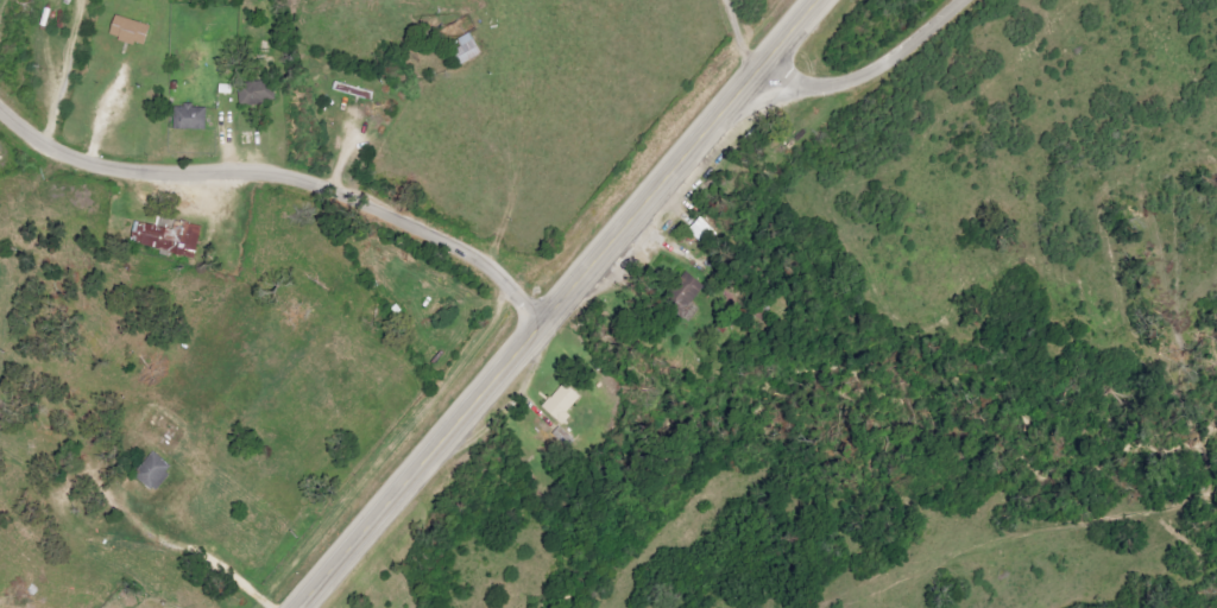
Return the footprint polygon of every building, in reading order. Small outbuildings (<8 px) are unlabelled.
[(145,47),(152,26),(117,16),(111,37),(145,47)] [(462,47),(454,52),(462,66),(483,53),(472,33),(458,40),(462,47)] [(334,90),(371,100),(373,92),(337,82),(334,90)] [(243,83),(243,103),(264,102),(263,83),(243,83)] [(208,107),(175,106),(175,130),(207,130),(208,107)] [(203,227),(176,221),(174,230),(138,223),(134,245),(186,255),(187,251),(197,253),(203,227)] [(685,317),(705,285),(685,271),(664,303),(685,317)] [(562,424),(583,398),(565,382),(544,409),(562,424)] [(174,469),(155,452),(134,475),(153,492),(174,469)]
